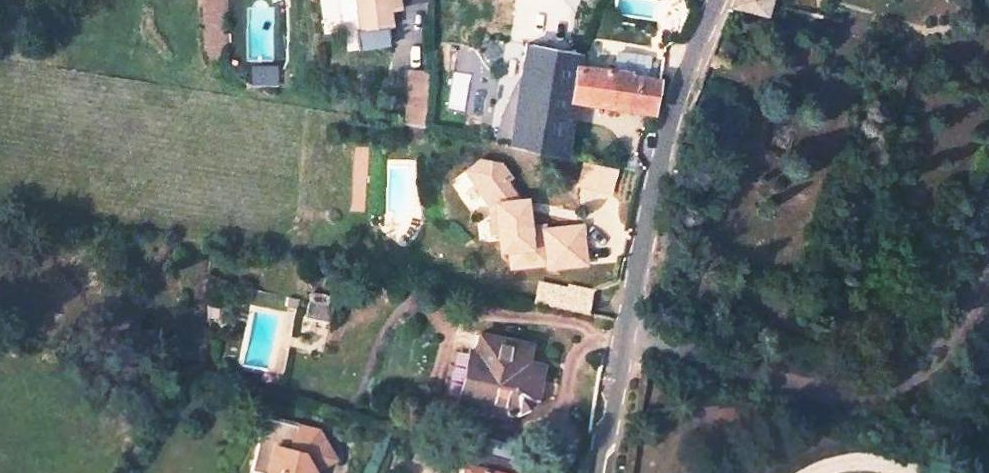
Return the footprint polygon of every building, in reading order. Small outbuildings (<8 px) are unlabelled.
[(356,39),(389,35),(388,21),(398,19),(396,0),(351,0),(356,39)] [(753,14),(758,0),(731,0),(729,6),(753,14)] [(575,57),(522,46),(505,149),(560,159),(569,98),(650,108),(655,79),(574,65),(575,57)] [(276,84),(275,65),(247,66),(248,86),(276,84)] [(404,69),(402,127),(423,128),(425,70),(404,69)] [(545,222),(529,223),(526,198),(520,199),(508,182),(512,177),(507,169),(480,164),(468,173),(490,206),(497,205),(501,250),(512,249),(513,264),(549,262),(549,267),(582,264),(579,225),(546,228),(545,222)] [(578,191),(613,189),(613,168),(577,169),(578,191)] [(592,287),(566,281),(560,306),(585,311),(592,287)] [(546,346),(495,338),(480,419),(514,426),(535,405),(546,346)] [(256,442),(249,470),(260,472),(311,472),(301,453),(307,428),(296,426),(290,451),(256,442)] [(320,432),(307,428),(301,453),(311,472),(312,472),(336,460),(320,432)] [(411,456),(418,458),(423,442),(416,439),(411,456)] [(418,458),(425,460),(429,444),(423,442),(418,458)] [(465,466),(463,472),(519,472),(522,462),(474,449),(471,467),(465,466)]
